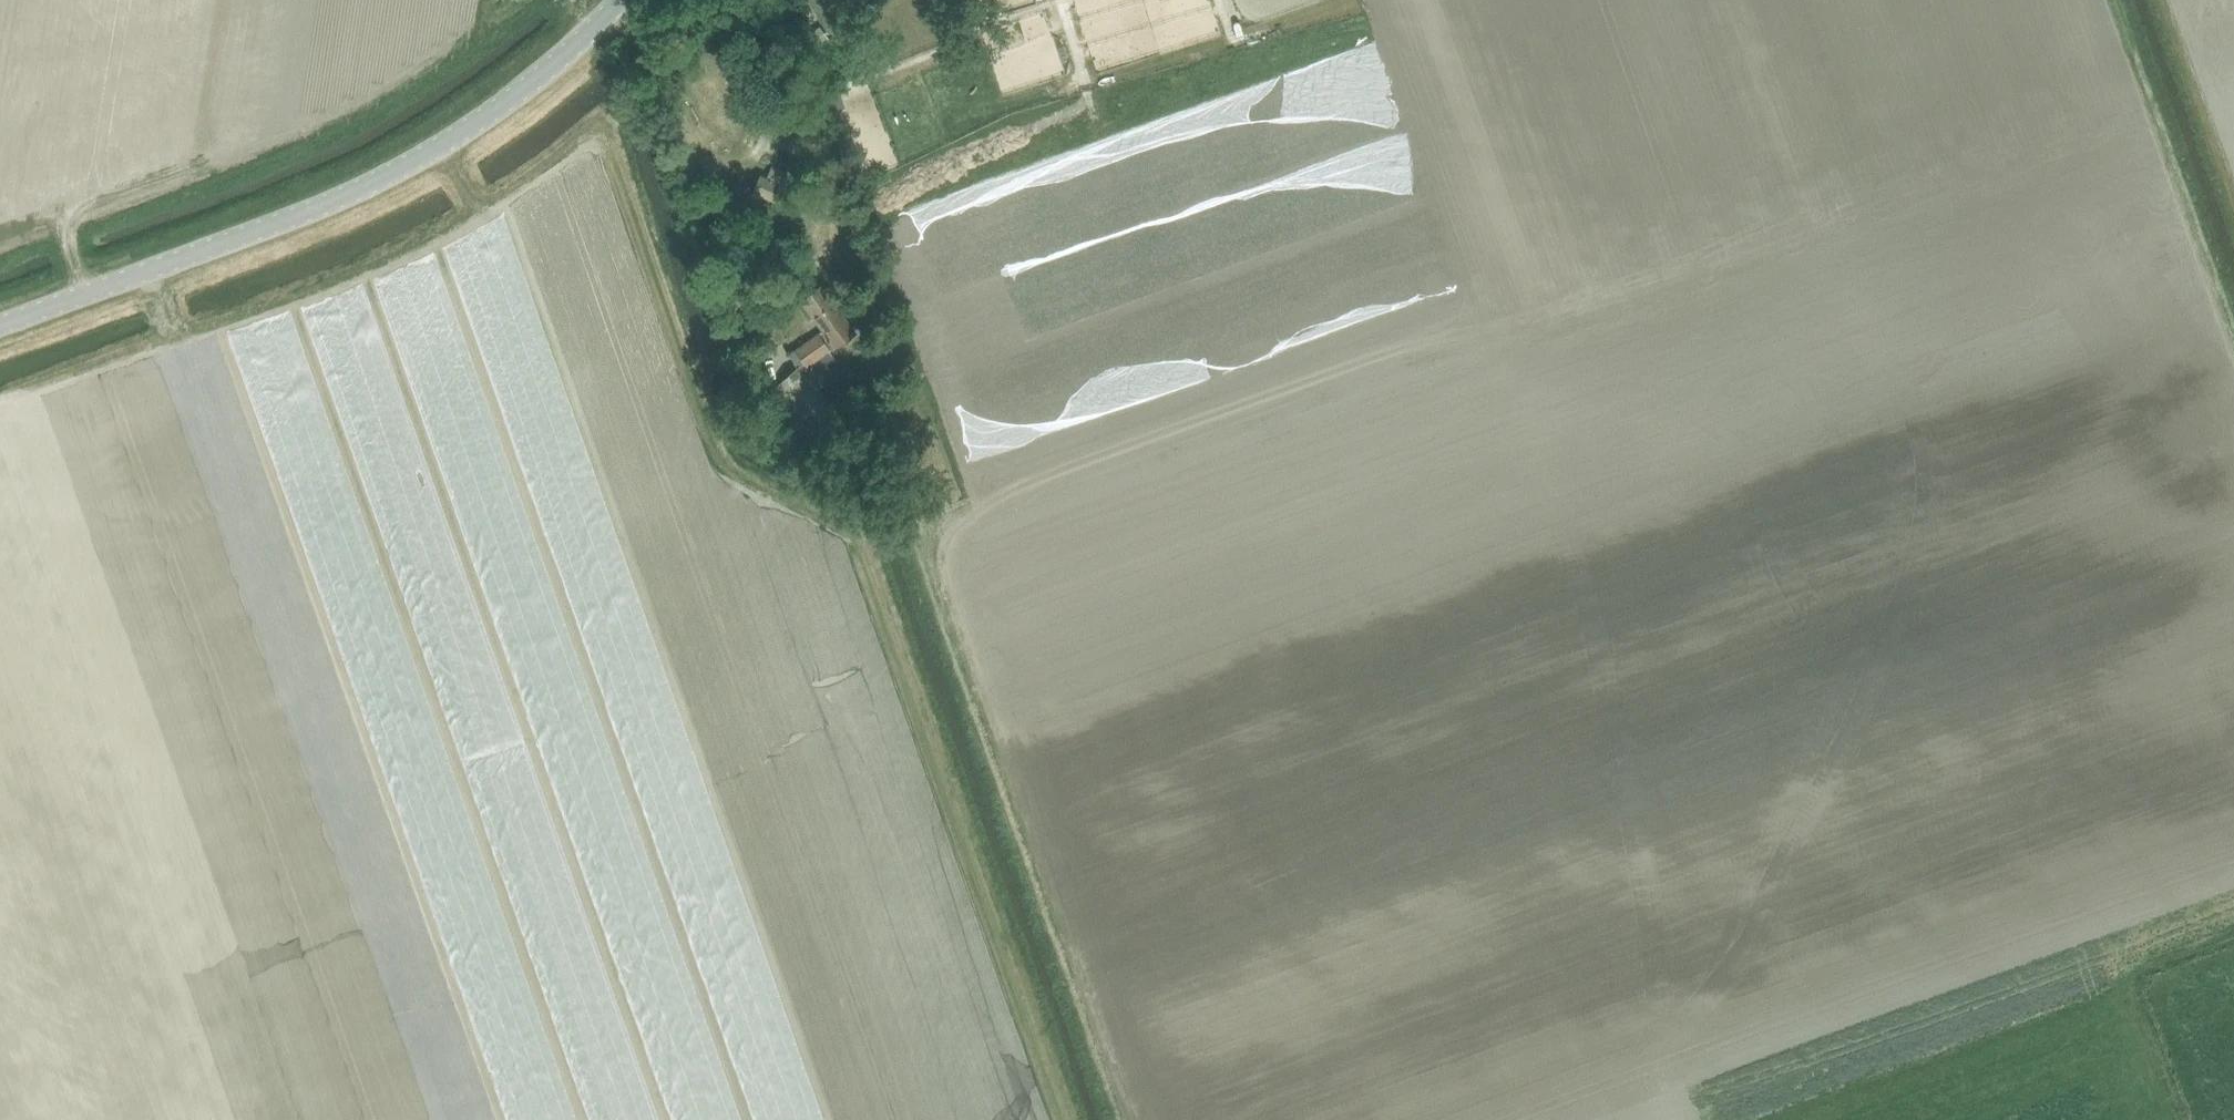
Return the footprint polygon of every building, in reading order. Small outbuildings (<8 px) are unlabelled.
[(787,187),(792,174),(772,166),(767,178),(761,176),(754,192),(781,204),(788,187),(787,187)] [(854,432),(819,391),(844,370),(830,350),(857,333),(822,286),(800,303),(822,331),(794,350),(788,355),(795,368),(770,391),(765,385),(759,390),(765,398),(768,396),(824,459),(854,432)]
